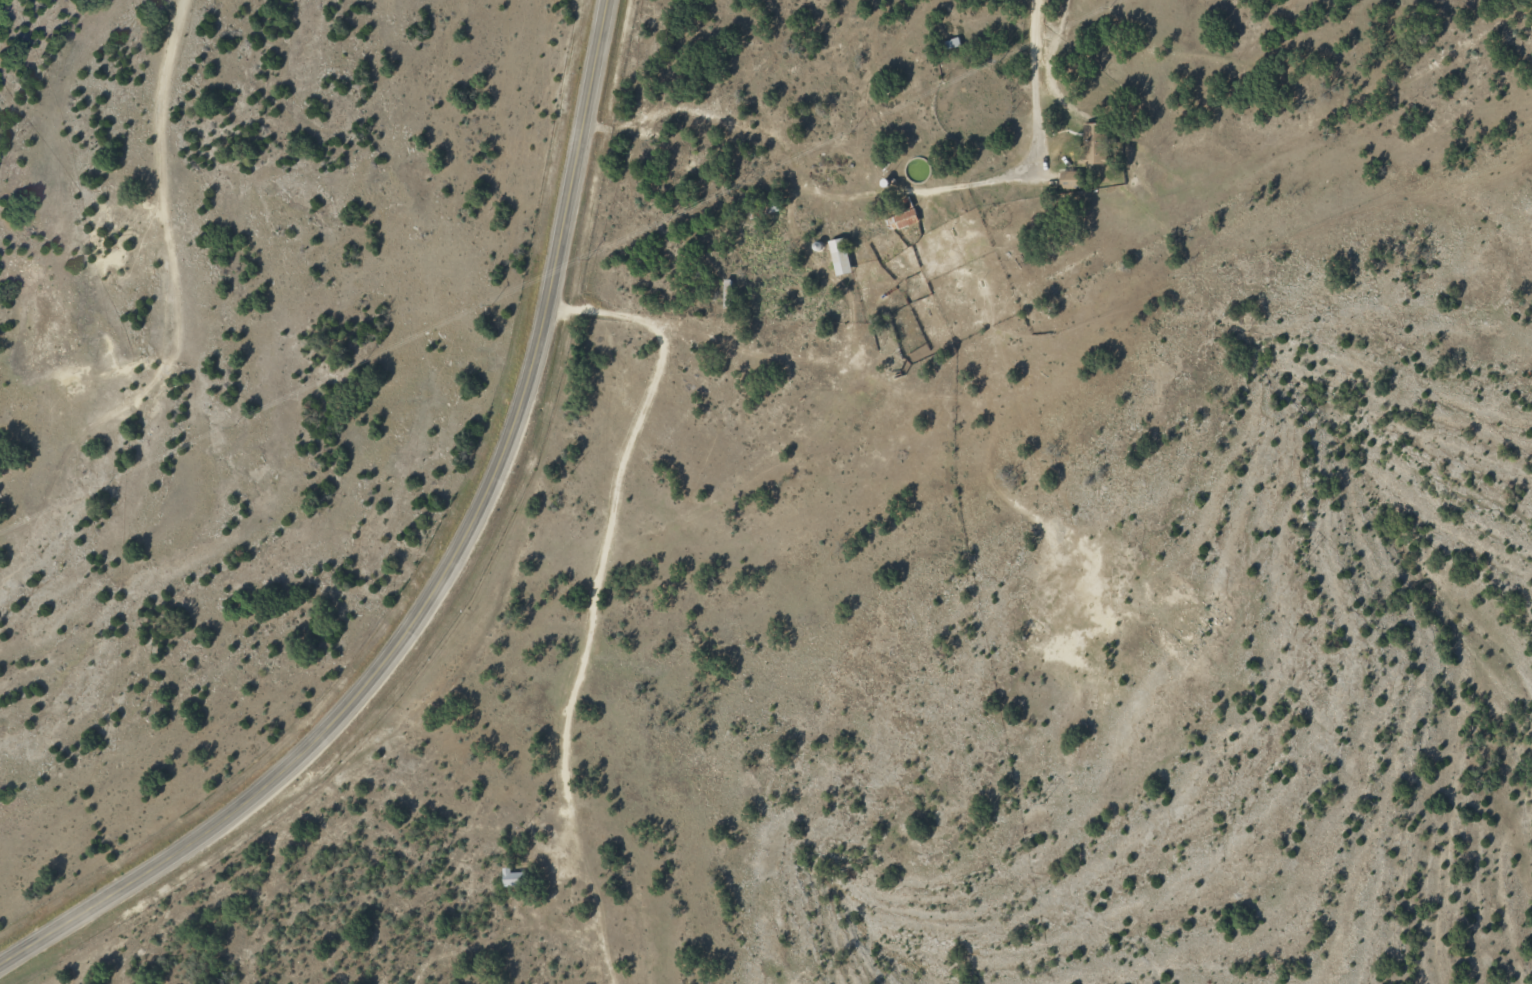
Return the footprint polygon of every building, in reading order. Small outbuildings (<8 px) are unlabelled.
[(940,51),(955,47),(953,40),(938,45),(940,51)] [(1101,166),(1101,124),(1077,124),(1077,166),(1101,166)] [(903,203),(879,216),(889,235),(913,221),(903,203)] [(830,278),(847,274),(839,239),(822,243),(830,278)] [(521,888),(521,872),(498,872),(498,888),(521,888)]
